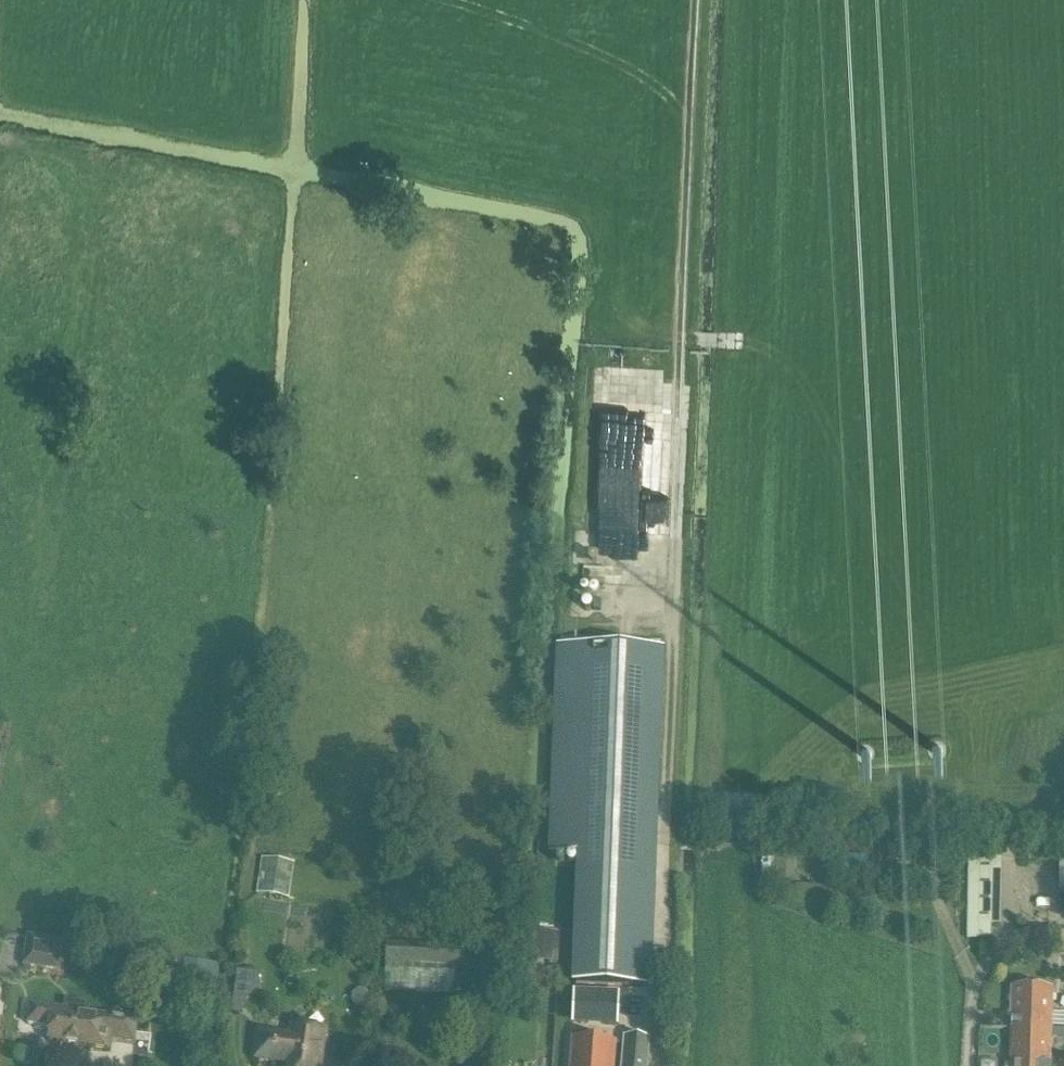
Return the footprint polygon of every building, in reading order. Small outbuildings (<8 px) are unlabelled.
[(581,857),(576,986),(646,989),(657,653),(557,650),(549,856),(581,857)] [(934,748),(933,749),(934,750),(934,751),(935,752),(936,753),(937,754),(938,754),(939,754),(940,753),(941,752),(942,752),(943,750),(943,749),(943,748),(942,747),(942,746),(941,745),(940,744),(938,744),(937,744),(936,745),(935,746),(934,746),(934,748)] [(862,751),(862,753),(862,754),(863,755),(863,756),(864,757),(866,757),(867,757),(868,757),(869,757),(870,756),(871,755),(871,754),(872,753),(872,752),(871,750),(870,749),(869,749),(868,748),(867,748),(866,748),(865,749),(864,749),(863,750),(862,751)] [(260,864),(256,894),(288,898),(293,868),(294,863),(261,859),(260,864)] [(967,940),(989,940),(990,926),(998,926),(999,860),(969,860),(967,940)] [(531,948),(531,952),(552,953),(559,954),(560,934),(532,932),(532,936),(531,948)] [(22,966),(58,972),(62,943),(25,938),(22,966)] [(463,948),(385,945),(383,993),(453,995),(455,965),(462,966),(463,948)] [(184,960),(181,981),(193,982),(191,998),(211,1000),(216,965),(184,960)] [(237,974),(231,1016),(242,1018),(244,1016),(246,1005),(259,992),(261,977),(237,974)] [(1010,990),(1009,1031),(1049,1032),(1049,991),(1010,990)] [(350,996),(350,1003),(354,1009),(363,1010),(368,1005),(368,997),(363,992),(356,991),(350,996)] [(573,1022),(616,1024),(618,996),(574,994),(573,1022)] [(113,1018),(84,1014),(85,1007),(66,1005),(65,1011),(29,1006),(26,1026),(48,1029),(46,1042),(108,1051),(108,1050),(110,1051),(111,1042),(133,1045),(137,1020),(113,1016),(113,1018)] [(293,1028),(292,1039),(258,1034),(254,1059),(288,1064),(287,1065),(321,1065),(326,1033),(310,1031),(310,1029),(303,1019),(293,1026),(293,1028)] [(1009,1031),(1008,1063),(1048,1064),(1048,1059),(1049,1032),(1009,1031)] [(614,1044),(571,1040),(569,1065),(612,1065),(614,1044)] [(647,1042),(623,1040),(621,1065),(645,1065),(647,1042)]
